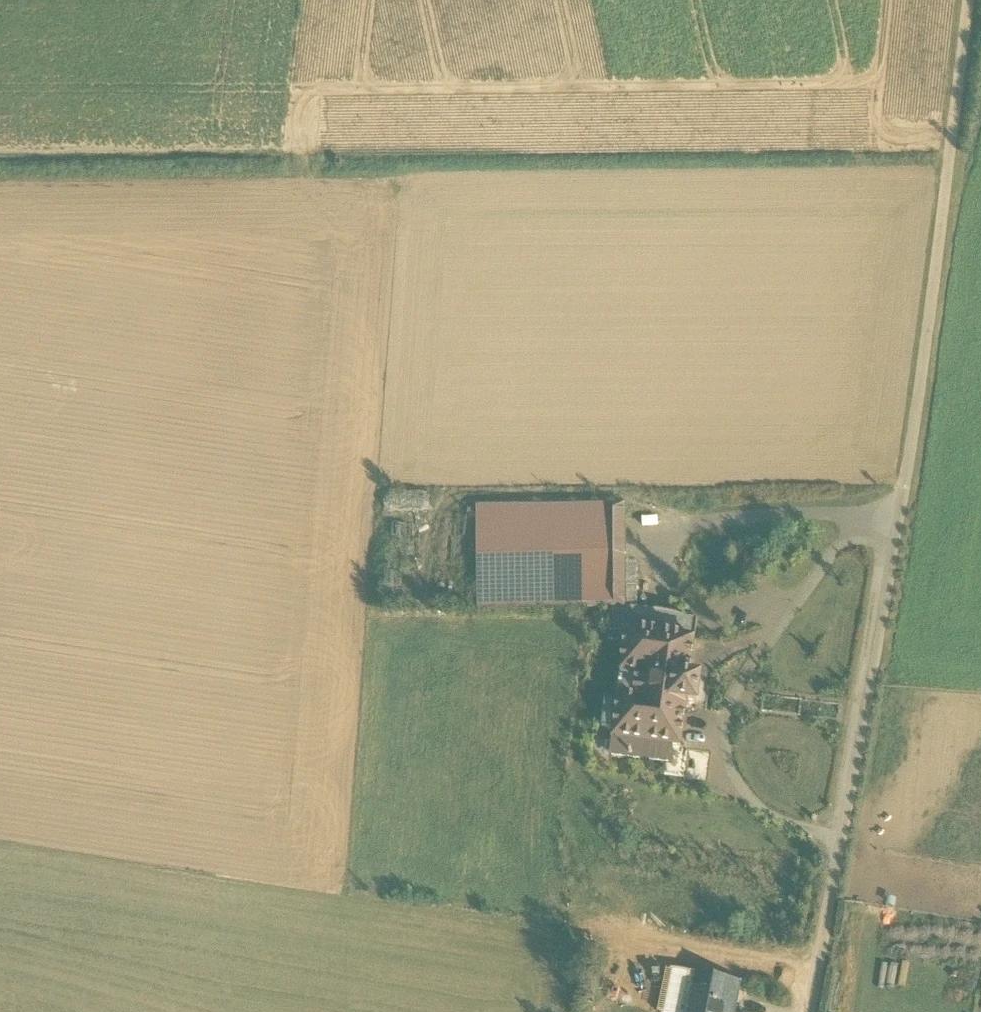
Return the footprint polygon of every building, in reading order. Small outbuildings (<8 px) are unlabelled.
[(477,508),(478,610),(611,609),(608,639),(626,642),(618,705),(607,703),(604,731),(615,733),(612,757),(679,765),(687,708),(699,709),(702,683),(690,681),(698,618),(626,609),(626,560),(627,560),(626,514),(625,514),(625,507),(477,508)] [(690,1011),(737,1011),(737,1009),(693,1000),(690,1011)]
